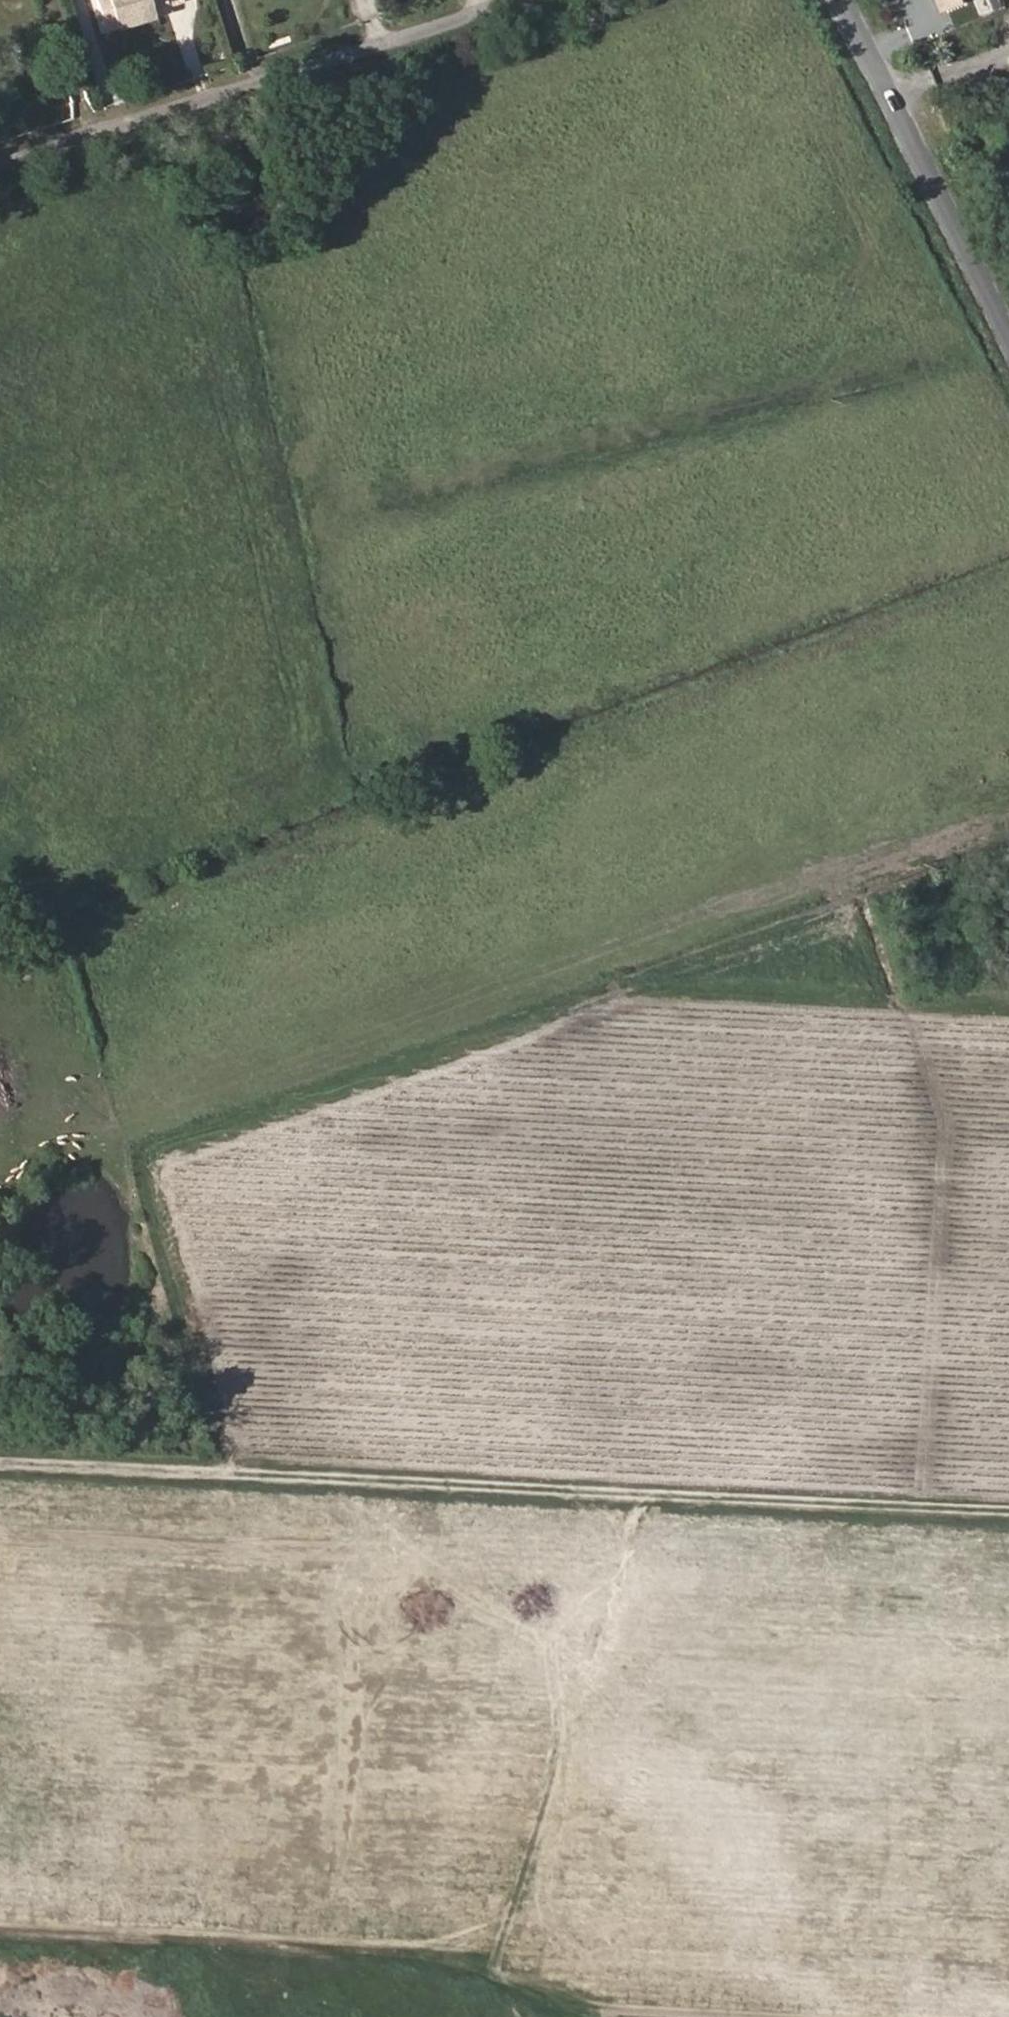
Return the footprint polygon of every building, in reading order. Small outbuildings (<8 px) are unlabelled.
[(105,35),(170,17),(168,11),(183,7),(182,2),(181,0),(95,0),(105,35)] [(942,9),(962,1),(961,0),(938,0),(942,9)]
